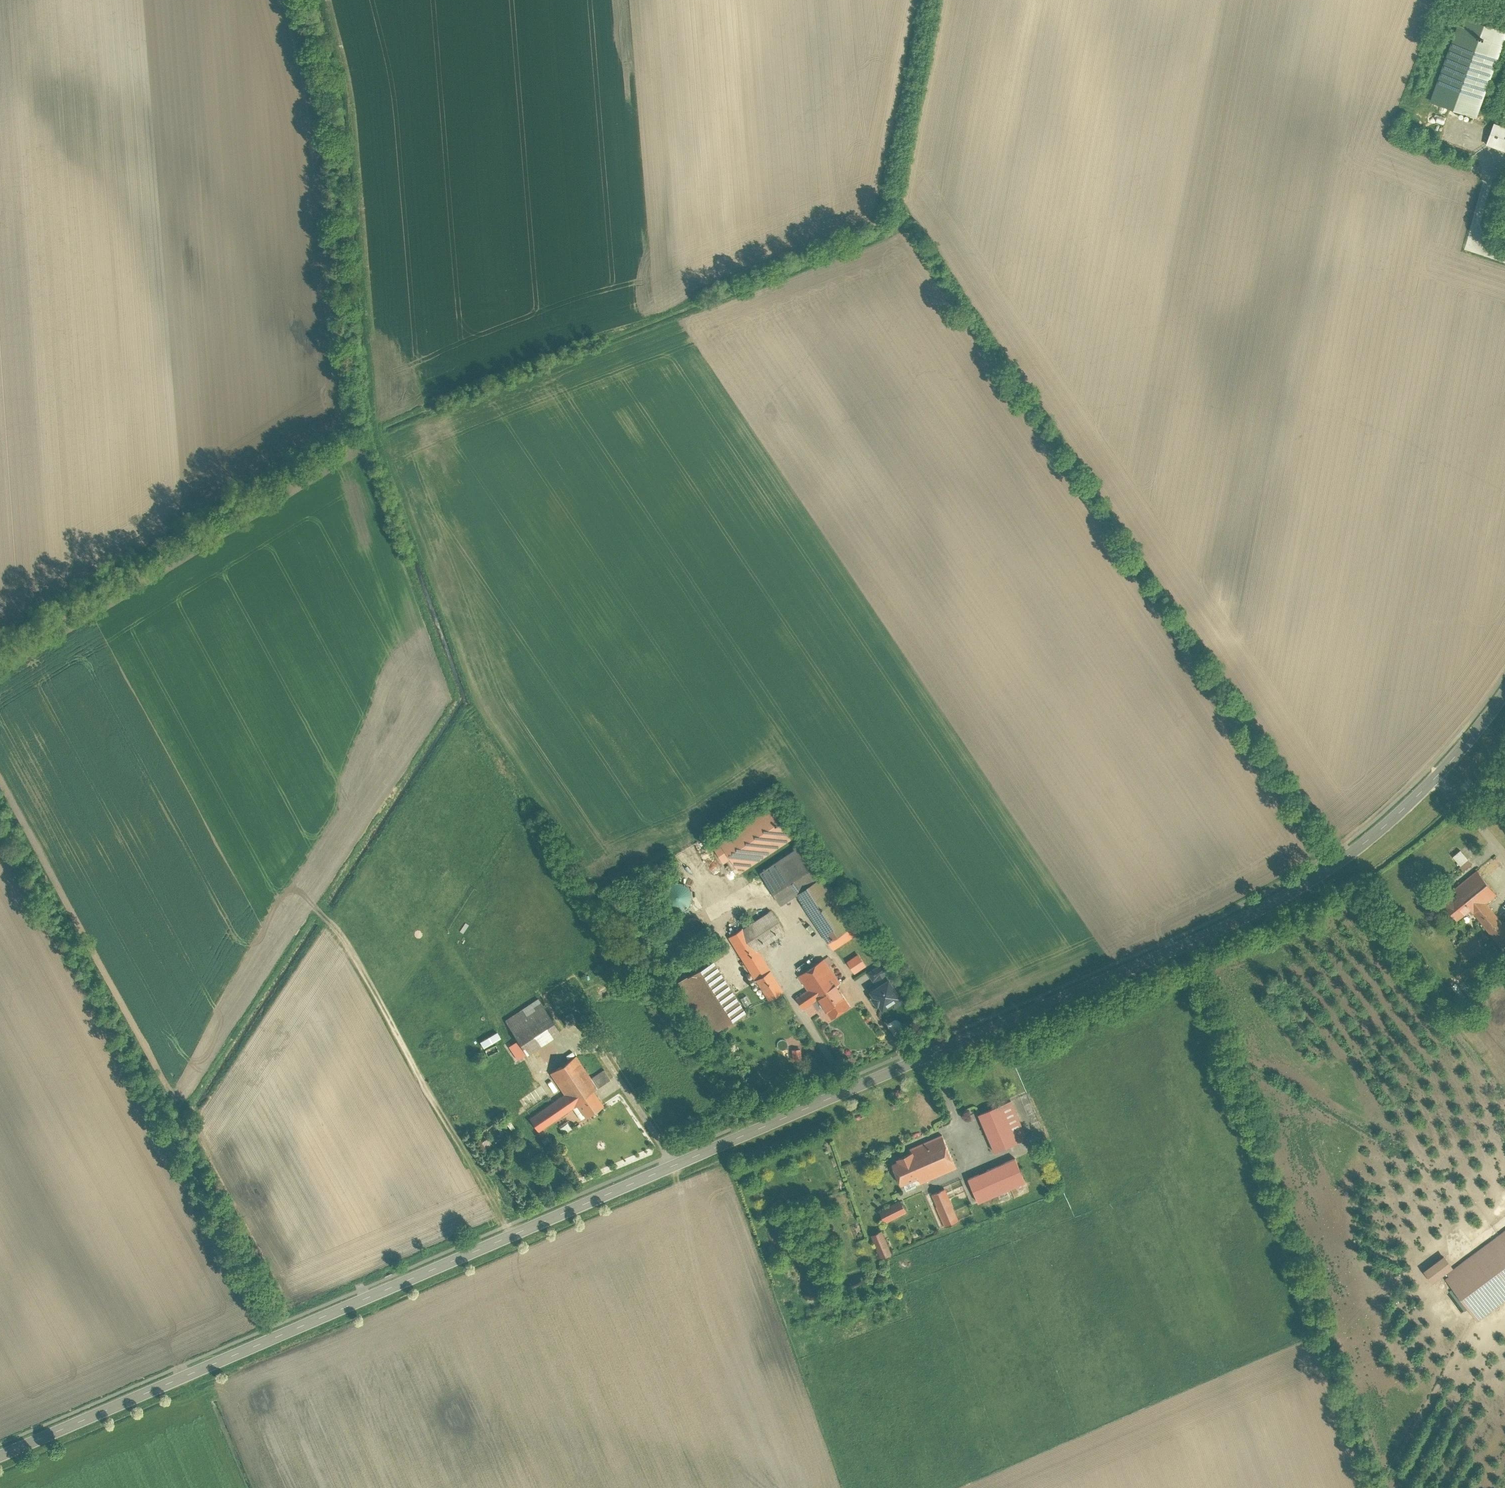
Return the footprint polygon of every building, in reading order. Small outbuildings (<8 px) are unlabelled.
[(1460,15),(1430,100),(1476,116),(1504,35),(1504,31),(1460,15)] [(1493,122),(1485,142),(1504,149),(1504,127),(1493,122)] [(738,875),(793,839),(768,802),(706,843),(721,865),(728,860),(738,875)] [(1454,854),(1465,870),(1474,863),(1463,848),(1454,854)] [(827,945),(851,930),(798,850),(759,876),(779,907),(795,896),(827,945)] [(1476,872),(1444,898),(1463,921),(1473,913),(1484,903),(1495,894),(1476,872)] [(657,900),(659,906),(662,910),(667,913),(672,915),(678,914),(682,912),(686,908),(689,904),(690,899),(689,894),(687,889),(683,885),(678,883),(673,882),(668,883),(664,886),(660,890),(658,895),(657,900)] [(1503,927),(1484,903),(1473,913),(1492,936),(1503,927)] [(726,940),(766,1003),(783,993),(757,952),(784,935),(770,912),(726,940)] [(678,932),(680,936),(682,939),(685,942),(689,943),(694,942),(697,941),(700,938),(702,935),(702,931),(702,927),(700,924),(698,921),(694,919),(690,919),(686,919),(683,921),(680,924),(679,928),(678,932)] [(593,949),(597,959),(607,955),(603,946),(593,949)] [(807,993),(797,999),(804,1009),(815,1001),(831,1023),(850,1009),(835,987),(846,979),(828,953),(795,976),(807,993)] [(857,955),(845,964),(854,976),(866,968),(857,955)] [(1477,979),(1489,967),(1481,959),(1469,970),(1477,979)] [(710,961),(674,984),(708,1038),(744,1015),(710,961)] [(878,968),(867,975),(876,988),(866,995),(880,1015),(891,1007),(894,1011),(904,1005),(878,968)] [(596,985),(601,994),(608,991),(604,982),(596,985)] [(536,1001),(503,1023),(513,1038),(504,1045),(517,1064),(560,1036),(536,1001)] [(569,1027),(578,1021),(572,1011),(563,1016),(569,1027)] [(485,1047),(502,1037),(499,1030),(481,1040),(485,1047)] [(794,1059),(803,1059),(803,1047),(794,1048),(794,1059)] [(563,1097),(528,1120),(537,1134),(574,1109),(582,1120),(600,1108),(590,1093),(608,1080),(602,1070),(590,1078),(575,1055),(547,1074),(563,1097)] [(1013,1100),(980,1113),(995,1151),(1028,1138),(1013,1100)] [(565,1131),(572,1128),(569,1122),(562,1125),(565,1131)] [(896,1160),(891,1163),(901,1184),(917,1177),(921,1186),(955,1169),(941,1138),(895,1159),(896,1160)] [(1015,1156),(968,1176),(978,1200),(1025,1180),(1015,1156)] [(931,1192),(945,1224),(960,1218),(945,1186),(931,1192)] [(879,1210),(886,1223),(908,1211),(901,1198),(879,1210)] [(1447,1271),(1449,1274),(1446,1276),(1478,1320),(1504,1300),(1504,1227),(1447,1271)] [(883,1229),(871,1234),(881,1257),(892,1252),(883,1229)] [(1423,1267),(1432,1280),(1452,1265),(1443,1252),(1423,1267)]
